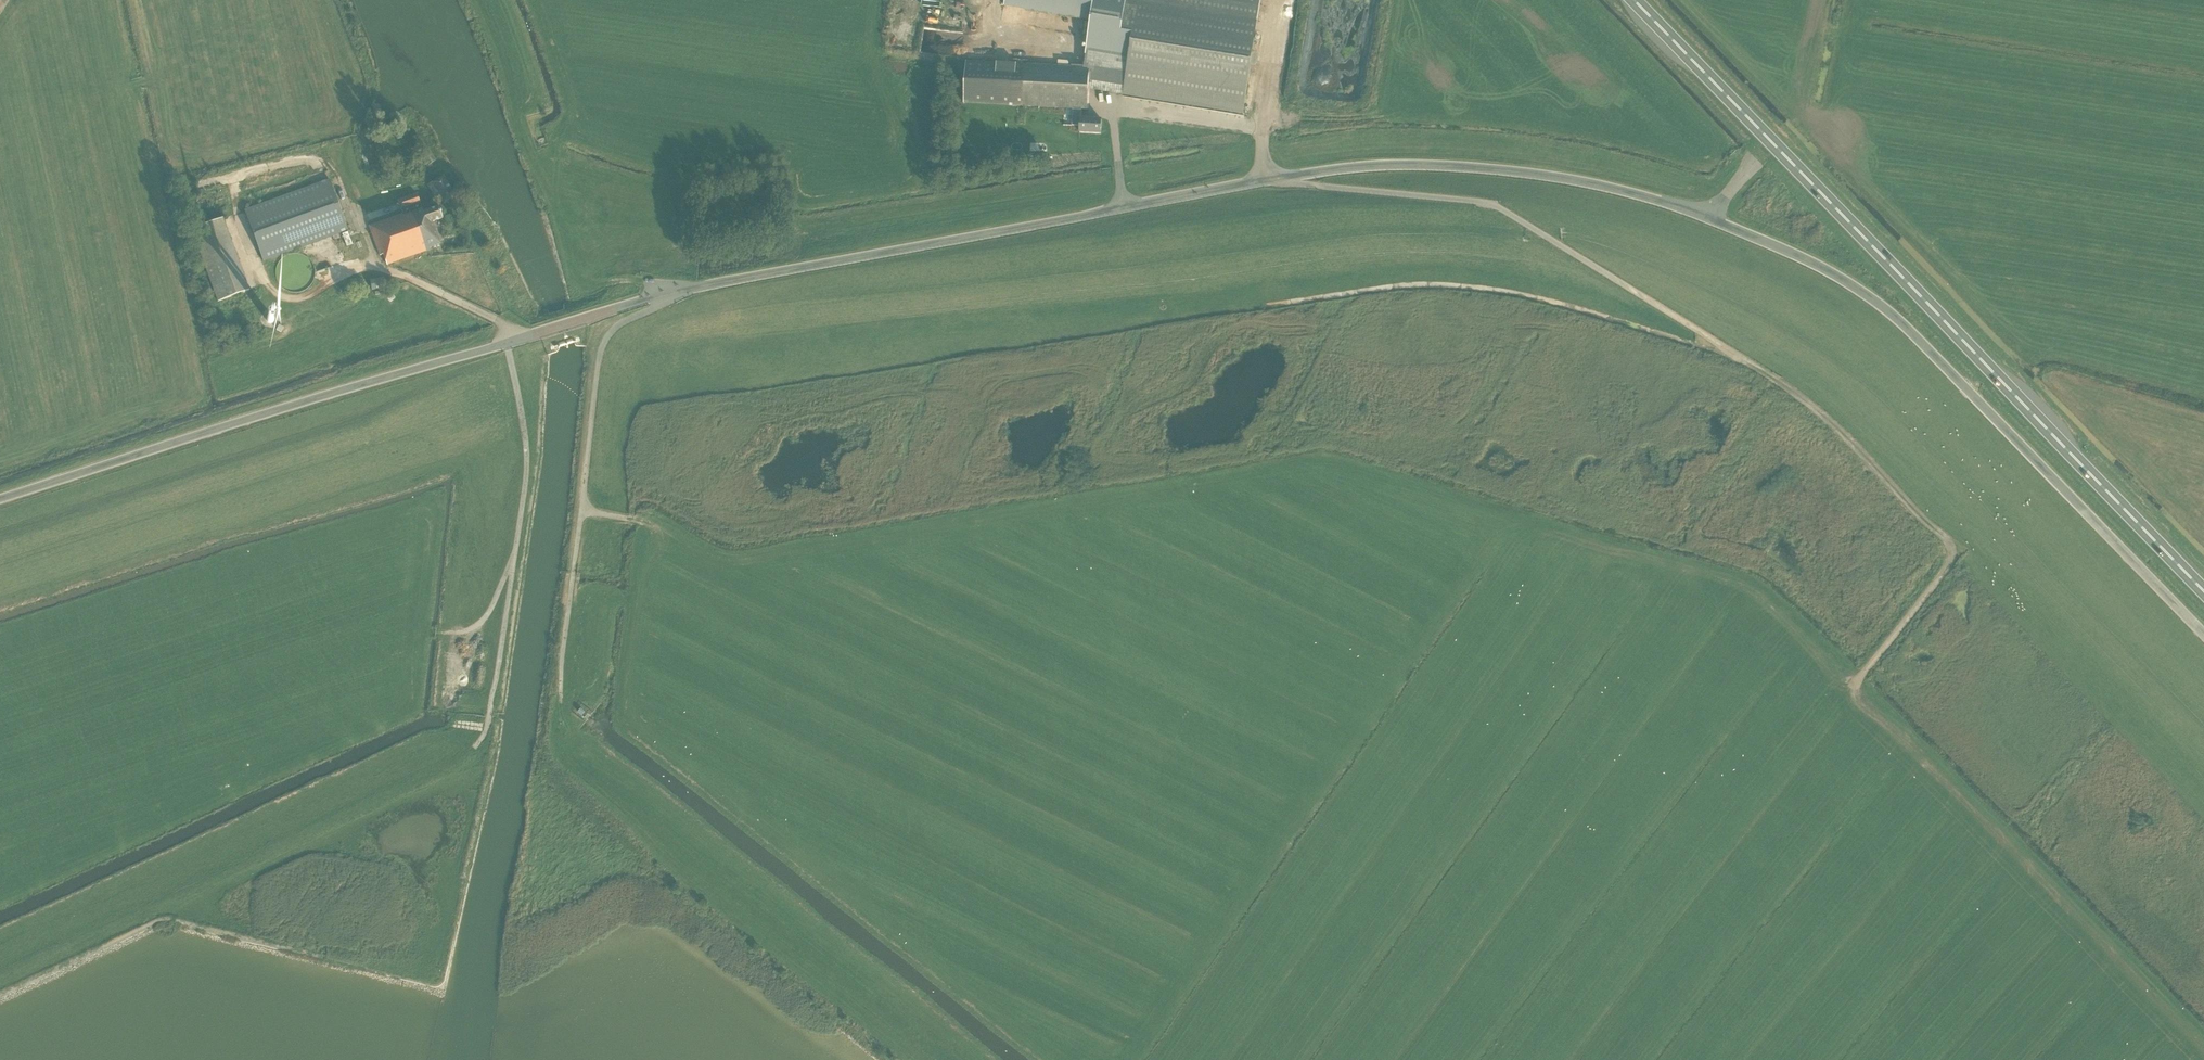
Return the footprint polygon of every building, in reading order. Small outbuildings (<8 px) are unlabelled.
[(1005,4),(1091,19),(1084,66),(966,60),(963,102),(1073,108),(1072,125),(1081,125),(1080,132),(1101,133),(1102,119),(1082,118),(1082,108),(1087,108),(1088,87),(1124,93),(1244,112),(1260,8),(1212,0),(1006,0),(1005,4)] [(330,179),(245,210),(263,260),(348,229),(330,179)] [(439,206),(424,211),(422,206),(420,207),(418,203),(421,202),(417,193),(398,200),(401,209),(415,204),(416,209),(370,225),(381,255),(384,254),(387,264),(431,248),(431,247),(441,243),(433,221),(443,217),(439,206)] [(250,290),(223,218),(192,229),(219,301),(250,290)] [(384,277),(371,280),(373,289),(386,287),(384,277)] [(272,315),(271,314),(269,315),(268,316),(267,317),(267,319),(267,320),(268,321),(269,322),(271,323),(272,322),(274,321),(275,320),(275,319),(275,317),(274,316),(272,315)]
